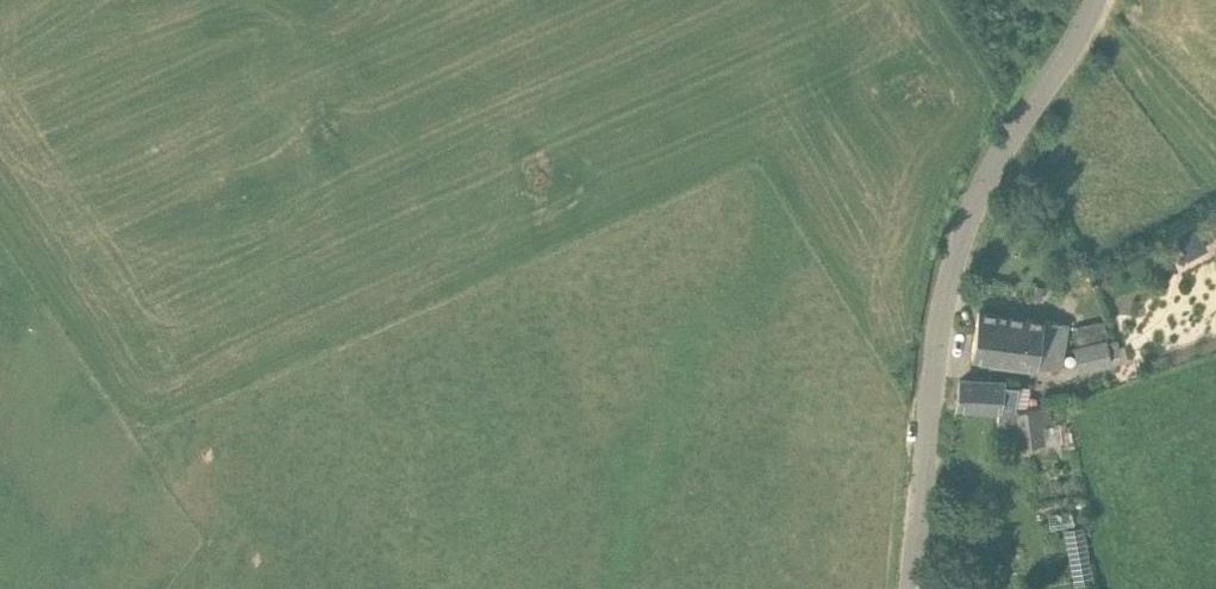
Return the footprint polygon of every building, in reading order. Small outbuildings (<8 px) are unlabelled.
[(978,309),(975,332),(1062,345),(1065,324),(978,309)] [(1102,322),(1075,328),(1077,345),(1106,340),(1102,322)] [(1060,367),(1062,345),(975,332),(971,355),(1060,367)] [(1075,346),(1080,369),(1110,363),(1109,355),(1119,354),(1116,339),(1106,341),(1106,340),(1077,345),(1075,346)] [(1013,413),(1015,413),(1016,409),(1017,384),(959,380),(956,405),(998,408),(998,412),(1013,413)] [(1015,413),(1013,413),(1017,446),(1045,443),(1043,424),(1051,424),(1051,418),(1071,415),(1070,402),(1060,403),(1060,404),(1016,409),(1015,413)] [(1076,528),(1073,509),(1057,511),(1060,531),(1076,528)] [(1065,539),(1069,558),(1089,554),(1085,535),(1065,539)]
